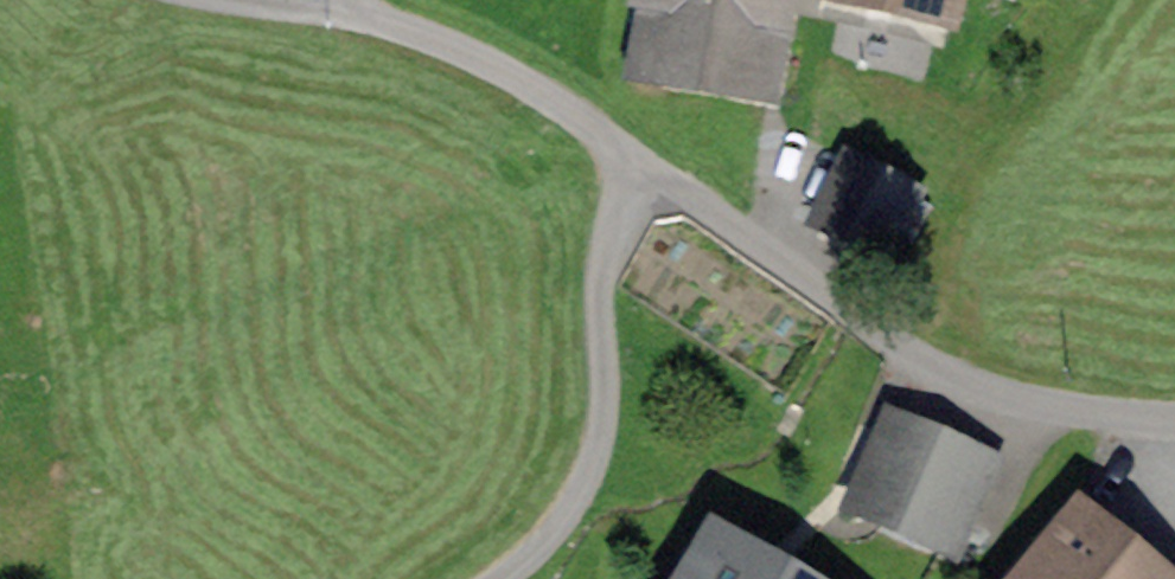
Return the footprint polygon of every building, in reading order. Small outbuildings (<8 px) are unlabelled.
[(636,62),(772,86),(789,3),(775,0),(648,0),(636,62)] [(948,15),(952,0),(883,0),(948,15)] [(852,160),(823,218),(852,232),(880,175),(852,160)] [(880,175),(852,232),(881,247),(909,189),(880,175)] [(859,502),(953,543),(984,470),(890,430),(859,502)] [(1081,528),(1038,578),(1143,578),(1081,528)] [(719,554),(705,578),(762,578),(719,554)]
